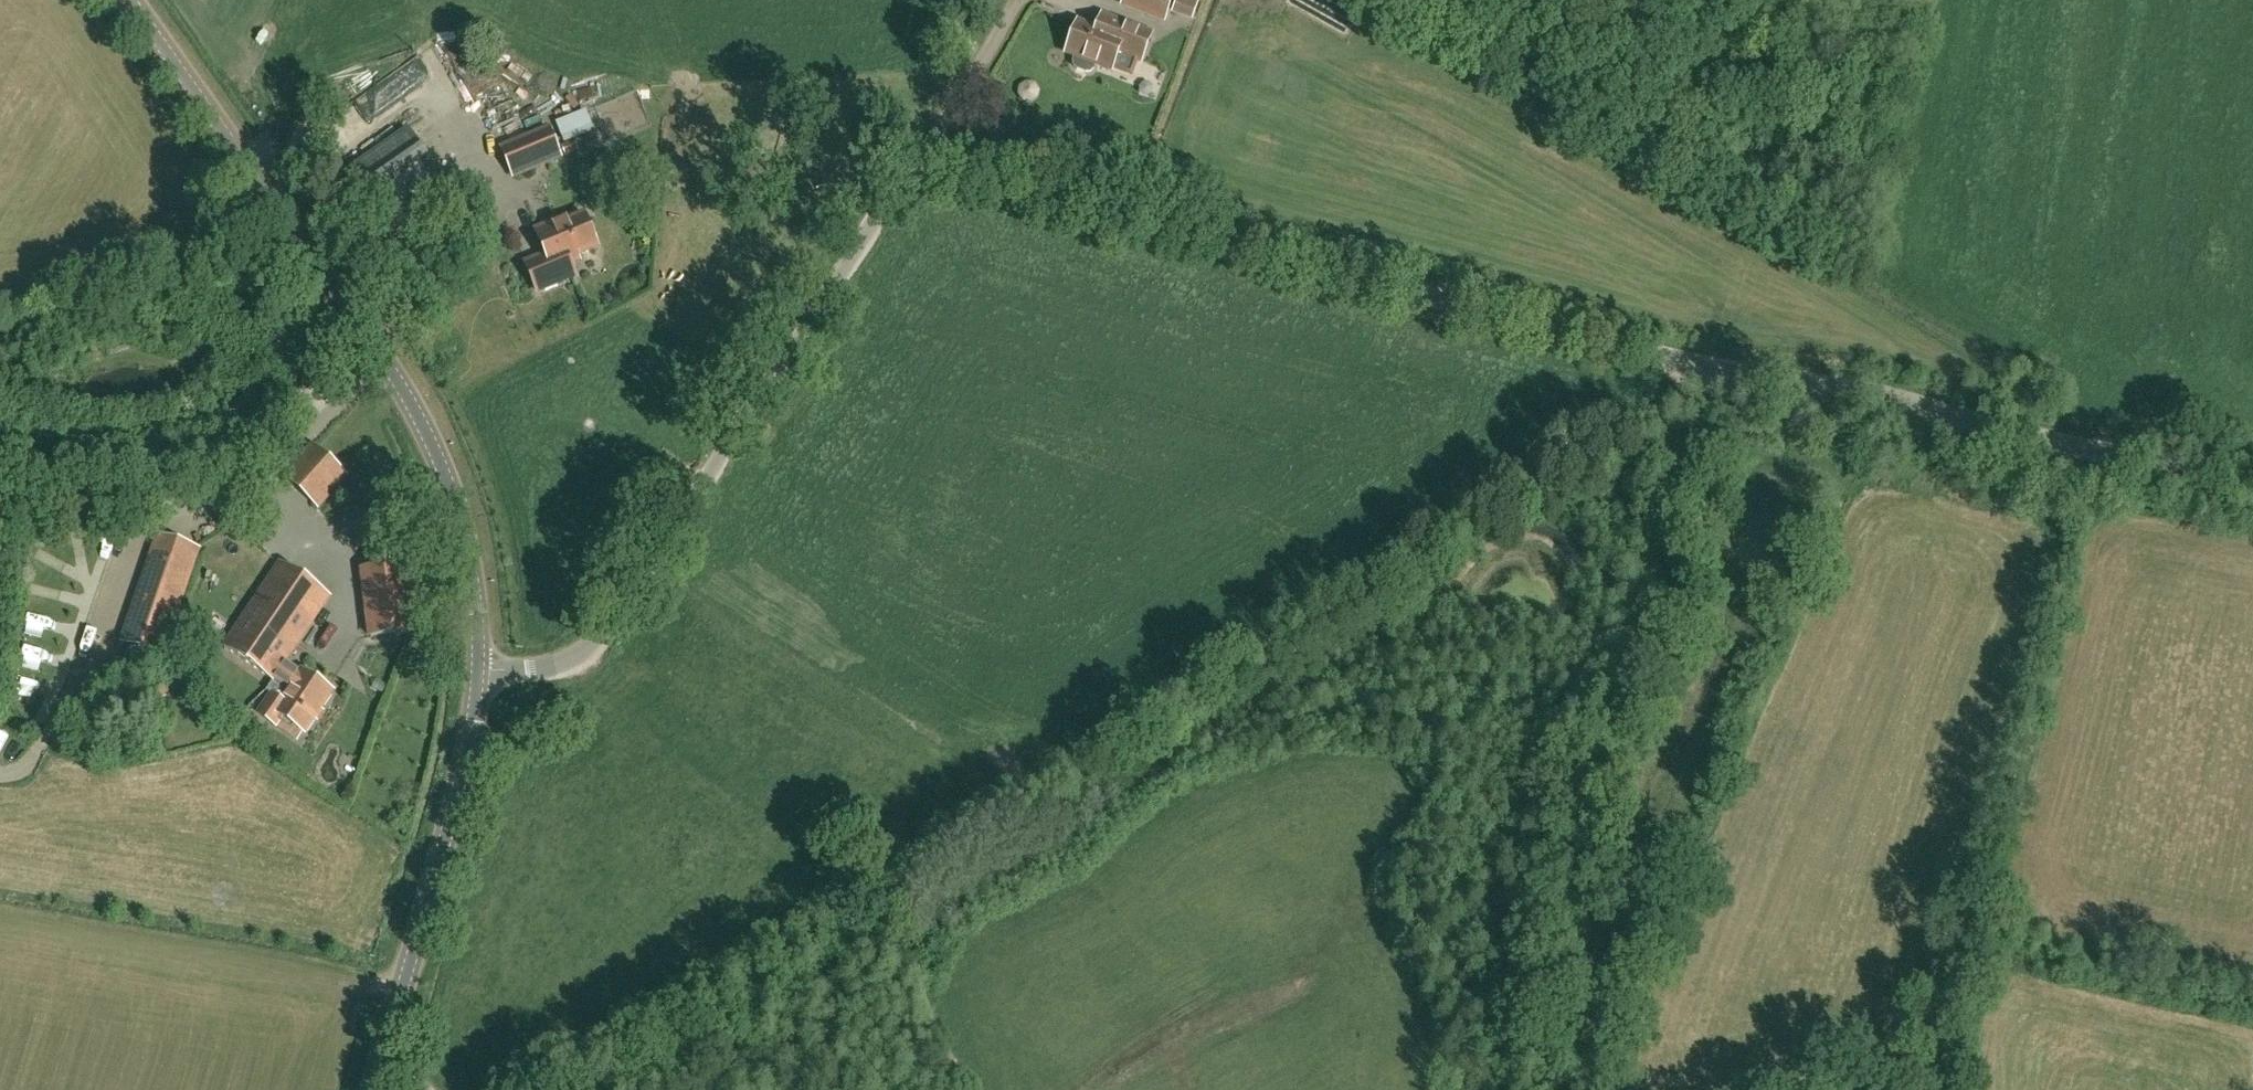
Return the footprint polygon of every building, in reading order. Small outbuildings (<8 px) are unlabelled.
[(1124,4),(1164,21),(1173,0),(1125,0),(1124,4)] [(1172,14),(1192,22),(1199,0),(1177,0),(1172,14)] [(1100,14),(1095,29),(1079,23),(1067,54),(1074,56),(1072,62),(1073,67),(1076,71),(1084,73),(1089,74),(1094,69),(1096,65),(1111,70),(1118,53),(1142,62),(1152,34),(1100,14)] [(588,108),(558,120),(567,142),(597,130),(588,108)] [(406,128),(340,173),(397,257),(463,212),(406,128)] [(527,138),(538,166),(562,157),(550,128),(527,138)] [(574,140),(560,146),(565,157),(579,151),(574,140)] [(536,231),(544,252),(546,255),(525,264),(537,292),(575,276),(569,260),(599,247),(586,214),(567,222),(566,218),(536,231)] [(318,507),(347,475),(314,446),(285,477),(318,507)] [(159,536),(122,641),(162,655),(200,550),(159,536)] [(364,566),(369,637),(424,633),(419,562),(364,566)] [(226,647),(274,680),(275,679),(290,689),(282,701),(272,695),(263,709),(264,718),(270,722),(278,721),(281,717),(304,733),(332,691),(302,672),(300,675),(284,665),(329,597),(281,565),(226,647)]
